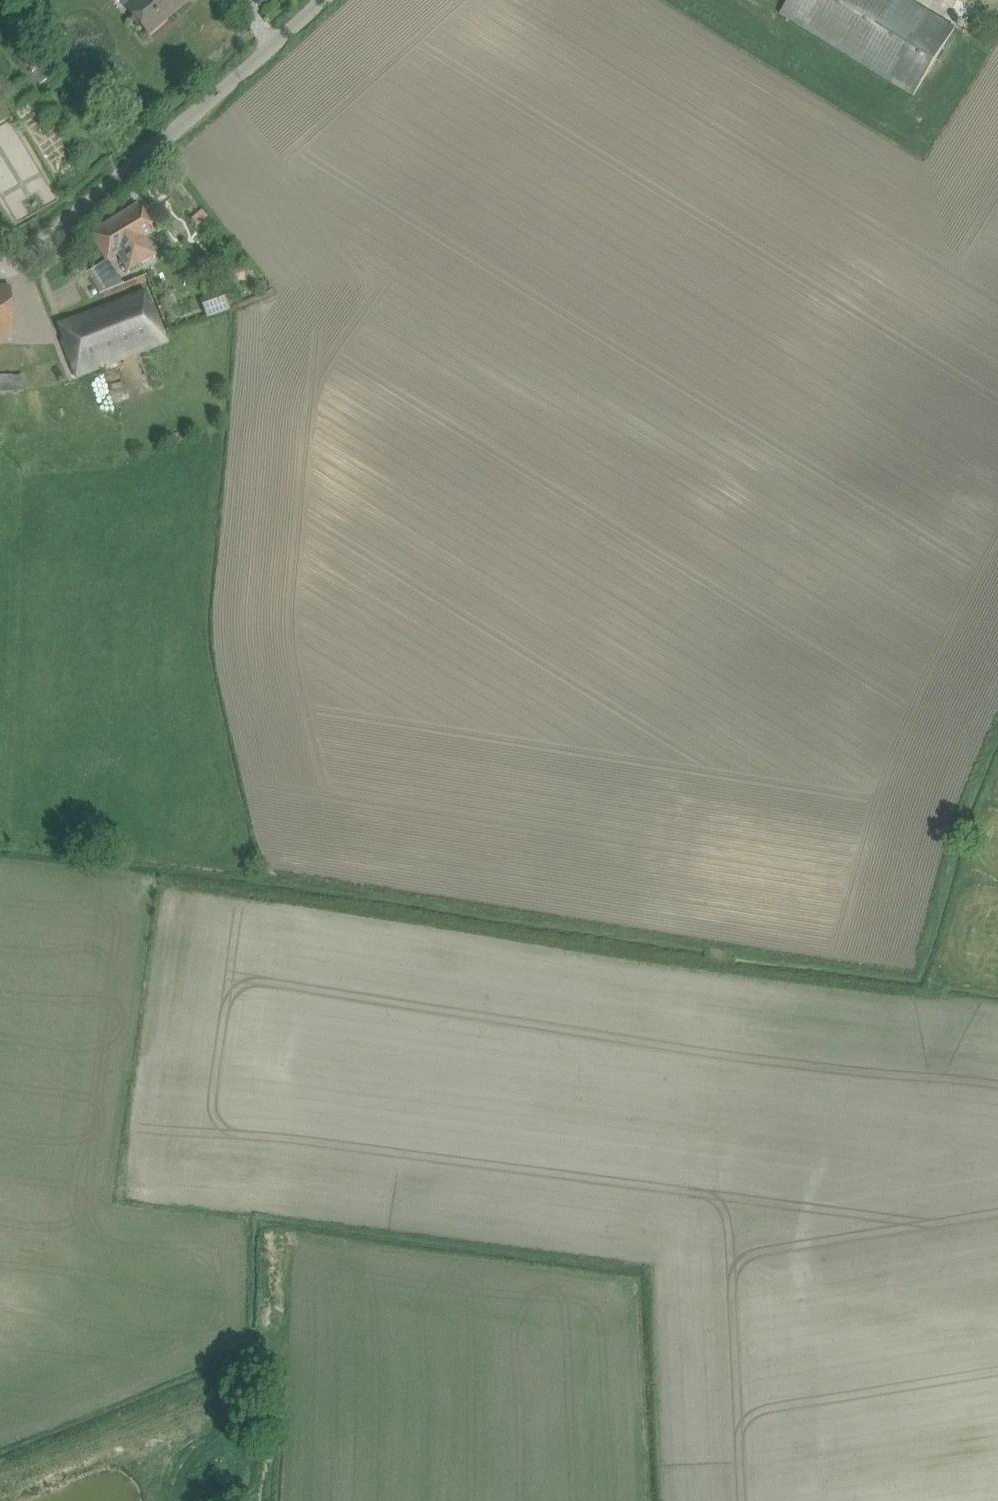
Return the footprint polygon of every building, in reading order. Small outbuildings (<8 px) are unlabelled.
[(180,0),(138,0),(127,9),(149,33),(164,20),(161,17),(180,0)] [(910,92),(914,95),(955,28),(909,0),(788,0),(781,13),(910,92)] [(156,253),(146,237),(155,232),(137,204),(91,233),(107,259),(86,273),(100,293),(123,284),(115,272),(108,260),(118,255),(125,266),(128,271),(156,253)] [(0,287),(0,339),(12,338),(11,287),(0,287)] [(195,296),(198,310),(217,305),(213,291),(195,296)] [(66,323),(72,337),(63,340),(76,375),(166,340),(153,306),(146,308),(141,294),(97,311),(78,318),(66,323)] [(0,374),(0,391),(22,390),(22,374),(0,374)]
